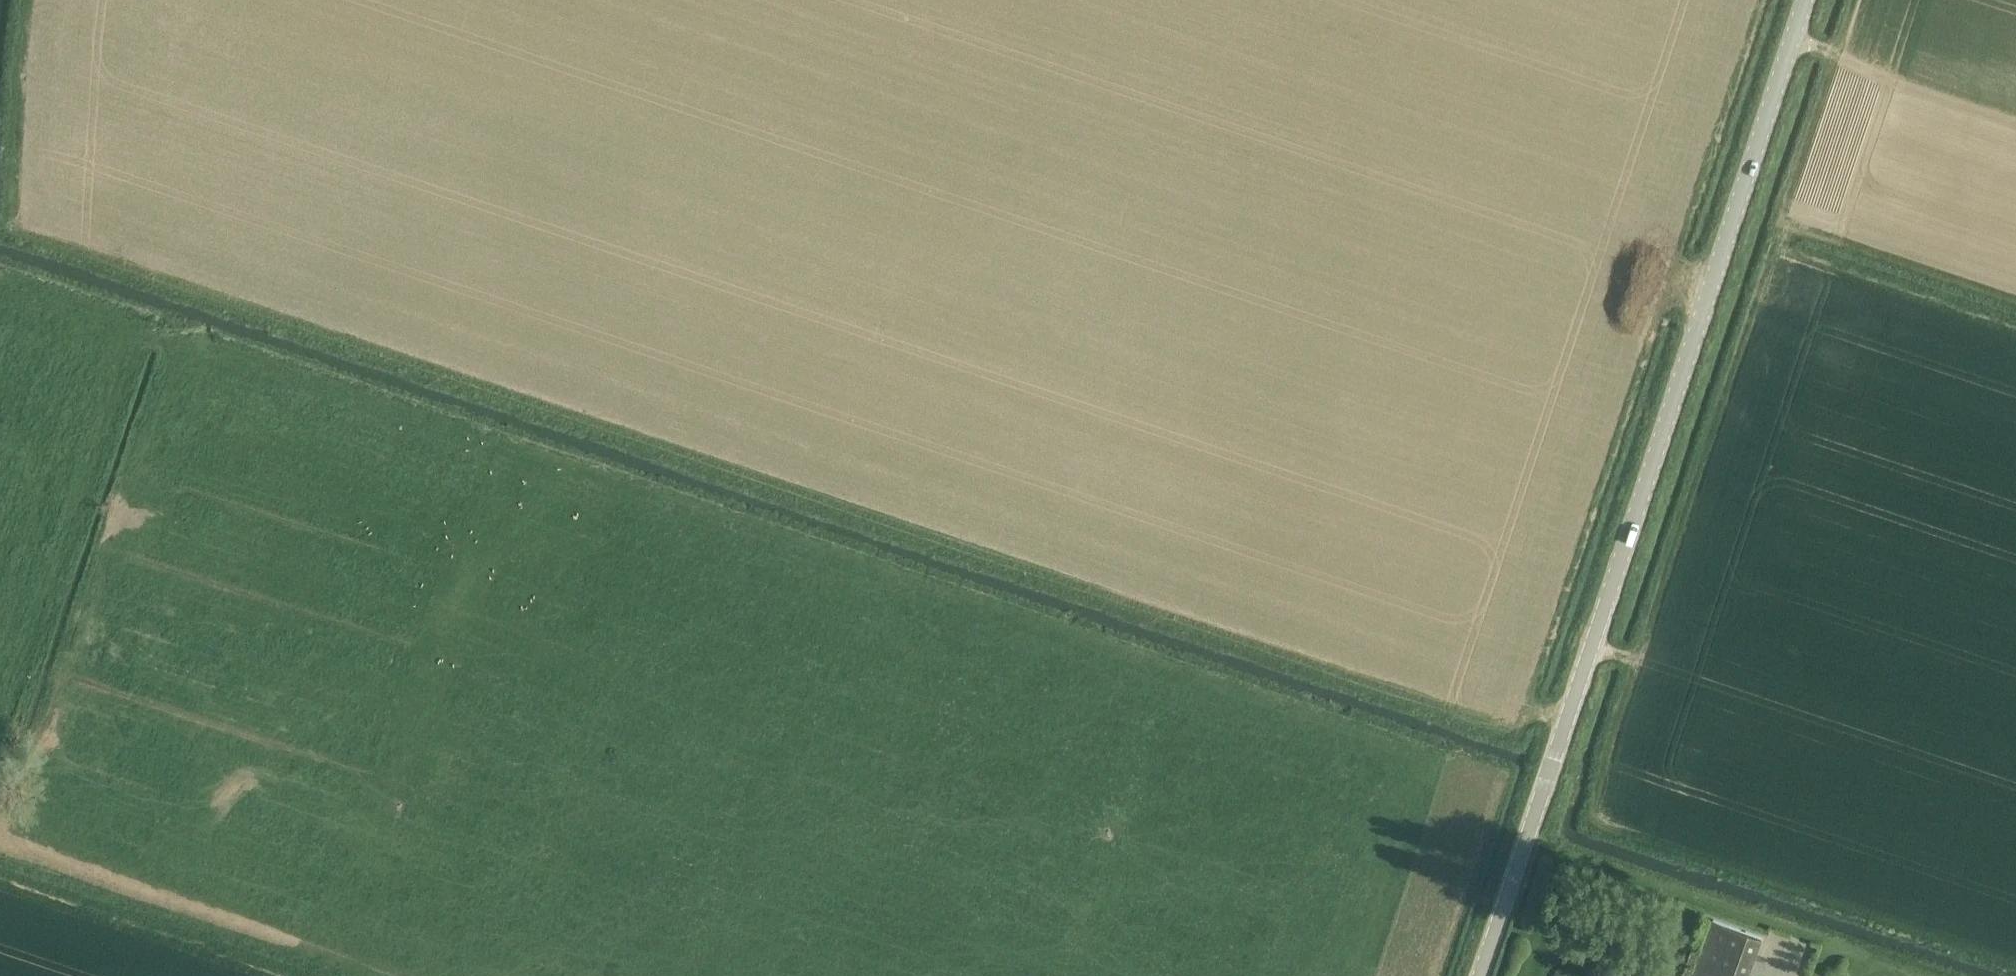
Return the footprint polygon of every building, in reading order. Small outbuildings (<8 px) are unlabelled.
[(1763,938),(1713,920),(1693,975),(1750,975),(1763,938)]
